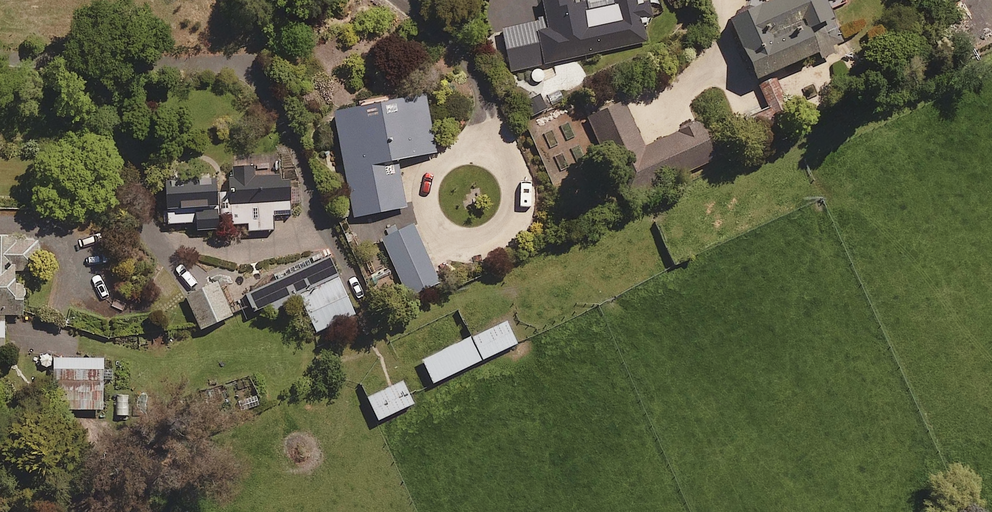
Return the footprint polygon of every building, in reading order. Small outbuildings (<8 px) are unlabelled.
[(539,1),(552,64),(647,44),(642,22),(654,19),(651,8),(659,6),(657,0),(546,0),(539,1)] [(762,5),(730,19),(757,84),(820,57),(822,64),(838,57),(836,51),(844,47),(829,9),(850,0),(760,0),(762,5)] [(549,61),(542,29),(505,37),(511,69),(549,61)] [(436,157),(426,101),(335,118),(353,220),(407,211),(398,163),(436,157)] [(644,149),(628,110),(595,124),(626,199),(716,162),(700,126),(644,149)] [(256,169),(231,170),(231,225),(247,225),(247,232),(276,231),(276,217),(290,216),(290,186),(281,186),(280,175),(256,176),(256,169)] [(166,227),(192,226),(192,233),(215,232),(214,183),(164,185),(166,227)] [(440,284),(415,228),(382,242),(408,299),(440,284)] [(6,355),(5,320),(23,320),(22,286),(16,286),(16,274),(39,273),(38,242),(0,243),(0,355),(6,355)] [(246,296),(255,315),(268,310),(270,316),(302,302),(316,334),(355,318),(330,260),(246,296)] [(233,319),(218,285),(187,299),(202,333),(233,319)] [(516,340),(505,317),(422,356),(432,379),(516,340)] [(113,368),(103,368),(102,359),(56,361),(56,389),(68,389),(69,413),(104,413),(103,383),(113,383),(113,368)] [(412,400),(402,378),(367,394),(378,416),(412,400)] [(129,395),(115,395),(114,420),(128,420),(129,395)]
